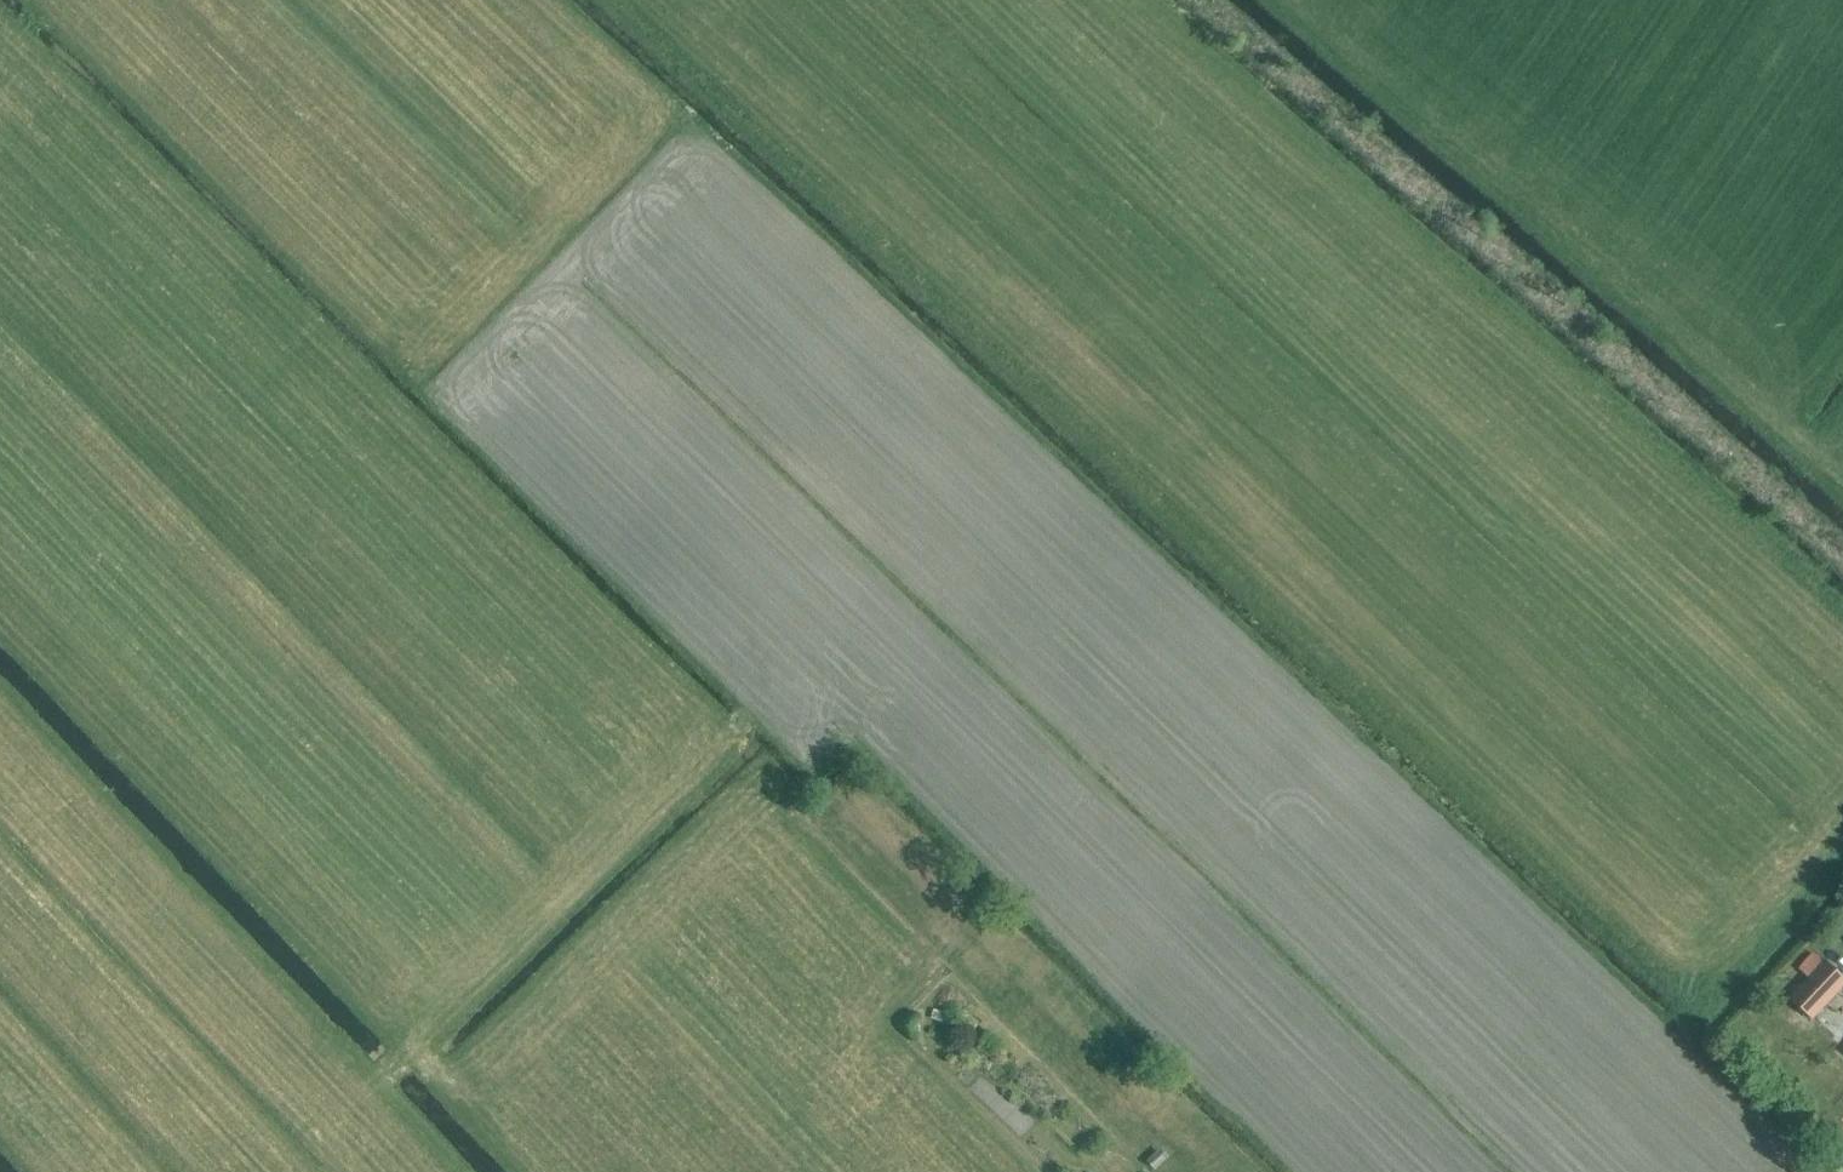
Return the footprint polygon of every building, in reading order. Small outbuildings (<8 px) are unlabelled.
[(1824,960),(1822,962),(1812,953),(1797,970),(1808,979),(1791,999),(1814,1020),(1842,989),(1842,977),(1824,960)] [(1158,1152),(1147,1162),(1154,1170),(1165,1160),(1158,1152)]
